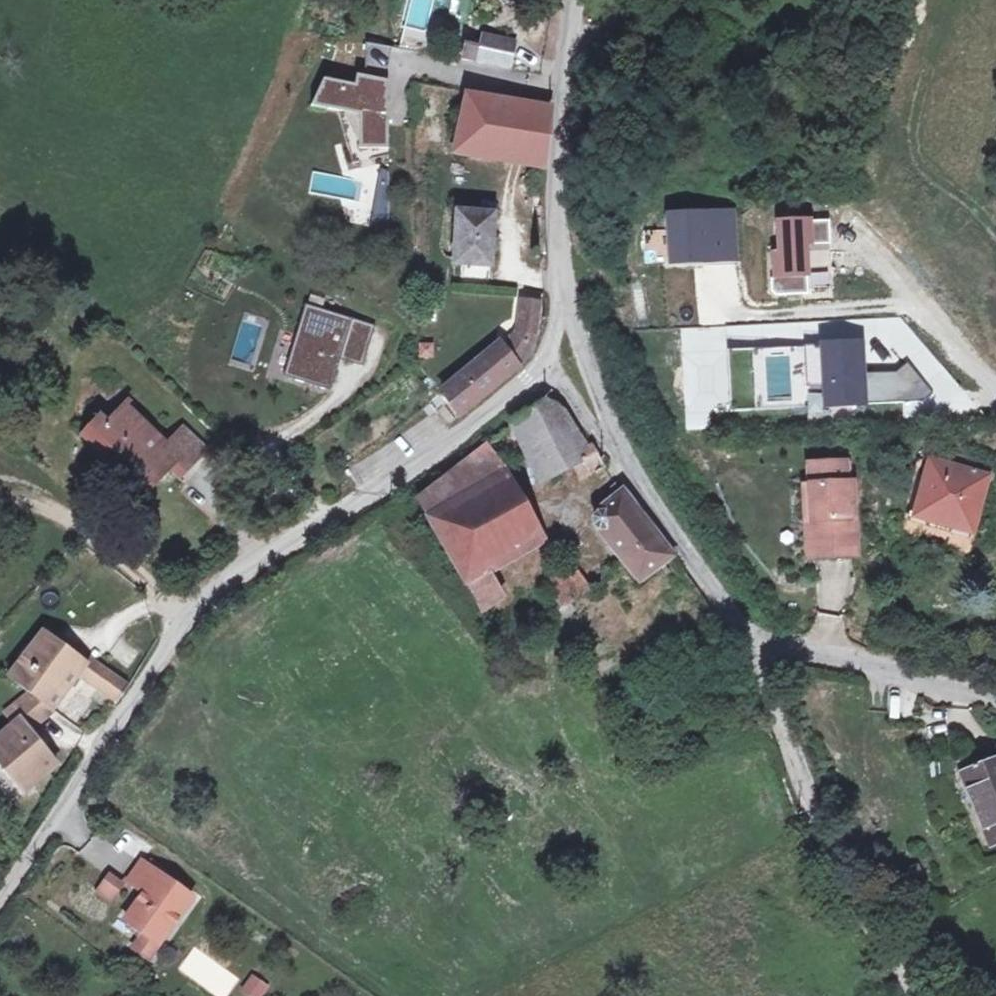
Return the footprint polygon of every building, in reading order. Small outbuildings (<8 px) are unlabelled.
[(463,60),(510,69),(515,42),(484,36),(481,48),(466,44),(463,60)] [(326,82),(317,104),(363,111),(361,146),(387,146),(382,82),(357,78),(356,88),(326,82)] [(552,109),(466,94),(457,144),(548,160),(552,109)] [(493,215),(458,213),(455,264),(490,266),(493,215)] [(590,216),(593,231),(603,229),(600,214),(590,216)] [(829,223),(776,224),(777,277),(810,277),(809,243),(829,242),(829,223)] [(541,303),(522,300),(518,330),(506,352),(447,400),(460,416),(519,368),(533,354),(537,334),(541,303)] [(370,327),(306,310),(289,373),(331,384),(338,358),(360,364),(370,327)] [(440,392),(447,400),(506,352),(499,344),(440,392)] [(861,344),(730,353),(734,408),(824,403),(921,397),(931,388),(907,365),(897,375),(864,377),(861,344)] [(542,403),(512,426),(541,482),(575,464),(583,479),(606,468),(594,447),(592,446),(590,446),(586,448),(582,437),(577,430),(565,411),(547,402),(542,403)] [(149,427),(125,405),(108,424),(100,417),(83,434),(115,463),(117,460),(149,491),(173,465),(160,453),(141,435),(149,427)] [(172,440),(195,462),(207,450),(184,427),(172,440)] [(172,440),(160,453),(173,465),(175,463),(185,472),(195,462),(172,440)] [(418,499),(430,519),(501,479),(484,448),(418,499)] [(948,452),(944,466),(951,468),(954,454),(948,452)] [(954,454),(951,468),(986,478),(990,464),(954,454)] [(815,541),(852,538),(850,503),(857,502),(856,483),(850,483),(848,462),(811,464),(813,485),(815,541)] [(930,462),(915,516),(971,531),(986,478),(951,468),(944,466),(930,462)] [(986,478),(992,479),(995,467),(995,465),(990,464),(986,478)] [(430,519),(449,552),(519,510),(501,479),(430,519)] [(859,555),(857,502),(850,503),(852,538),(815,541),(813,485),(807,486),(810,541),(811,559),(859,555)] [(595,524),(598,531),(620,558),(655,531),(634,504),(623,491),(604,506),(602,508),(601,511),(601,513),(598,515),(596,517),(594,520),(595,524)] [(536,539),(519,510),(449,552),(484,613),(502,596),(481,573),(536,539)] [(655,531),(620,558),(623,561),(640,582),(674,556),(655,531)] [(575,565),(547,584),(563,608),(590,590),(575,565)] [(80,659),(43,632),(9,677),(31,694),(46,705),(80,659)] [(129,687),(99,666),(87,682),(118,703),(129,687)] [(31,694),(13,709),(20,719),(31,733),(47,720),(56,712),(46,705),(31,694)] [(20,719),(0,736),(0,763),(24,793),(57,765),(31,733),(20,719)] [(962,773),(991,845),(995,843),(995,759),(962,773)] [(192,898),(142,863),(128,882),(144,894),(125,921),(144,934),(159,945),(192,898)] [(99,890),(113,900),(121,888),(107,878),(99,890)] [(159,945),(144,934),(135,945),(151,956),(159,945)] [(246,991),(254,995),(258,995),(267,983),(256,976),(246,991)]
